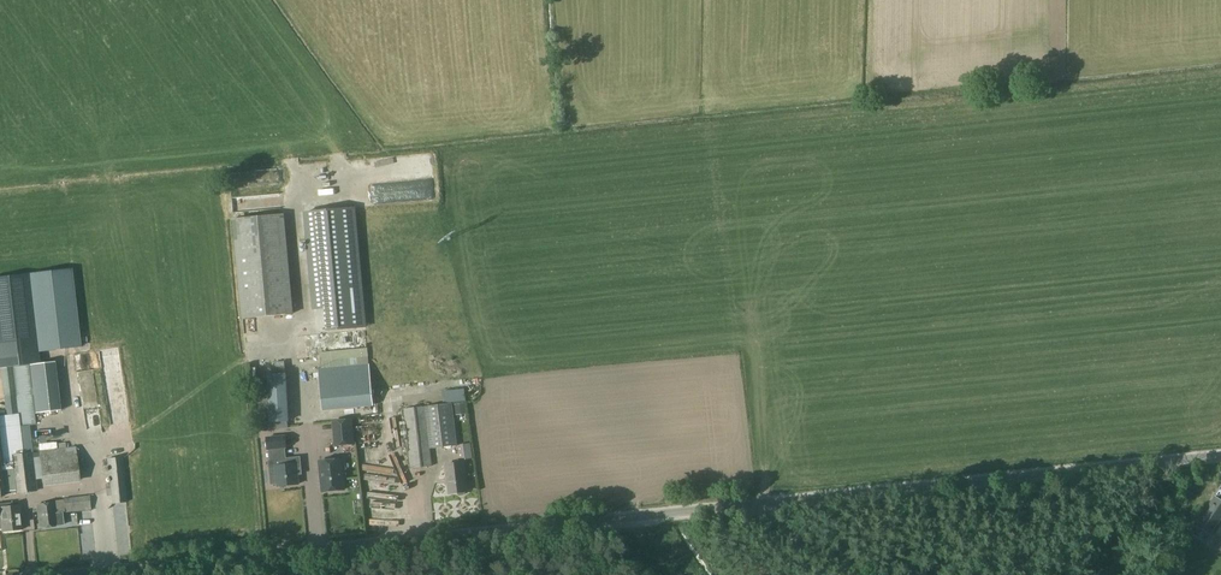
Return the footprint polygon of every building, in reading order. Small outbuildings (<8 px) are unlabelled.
[(354,208),(318,211),(329,330),(364,327),(354,208)] [(283,214),(235,219),(244,320),(293,315),(283,214)] [(102,245),(63,248),(73,342),(113,337),(102,245)] [(17,252),(28,348),(73,342),(63,248),(17,252)] [(321,358),(322,365),(369,363),(369,346),(314,350),(314,358),(321,358)] [(276,420),(287,420),(285,362),(274,363),(275,376),(270,376),(270,385),(257,385),(259,421),(267,421),(276,420)] [(37,424),(35,413),(60,410),(54,363),(29,366),(0,369),(10,442),(21,441),(19,425),(37,424)] [(323,409),(372,404),(369,366),(319,371),(323,409)] [(466,384),(454,386),(456,398),(468,396),(466,384)] [(397,398),(387,398),(388,409),(398,408),(397,398)] [(428,406),(432,447),(457,444),(452,403),(428,406)] [(434,465),(432,447),(428,406),(406,408),(413,468),(434,465)] [(350,419),(333,421),(335,446),(353,444),(350,419)] [(267,439),(268,451),(286,449),(284,438),(267,439)] [(470,443),(460,445),(462,460),(473,458),(470,443)] [(43,484),(80,480),(76,449),(40,453),(43,484)] [(0,452),(0,494),(5,493),(5,492),(36,488),(32,453),(13,455),(15,468),(2,469),(0,452)] [(113,508),(127,506),(124,458),(108,460),(113,508)] [(344,490),(341,459),(319,461),(322,492),(344,490)] [(450,494),(468,491),(464,463),(446,465),(450,494)] [(296,464),(277,466),(279,487),(298,485),(296,464)] [(65,511),(90,509),(89,497),(64,499),(65,511)] [(1220,516),(1220,502),(1214,497),(1194,524),(1208,534),(1220,516)] [(64,501),(55,502),(36,504),(39,527),(55,525),(64,524),(62,512),(65,512),(64,501)] [(10,503),(0,504),(0,521),(1,521),(2,531),(22,529),(20,511),(14,511),(14,506),(10,506),(10,503)] [(294,518),(281,516),(280,525),(292,527),(294,518)]
